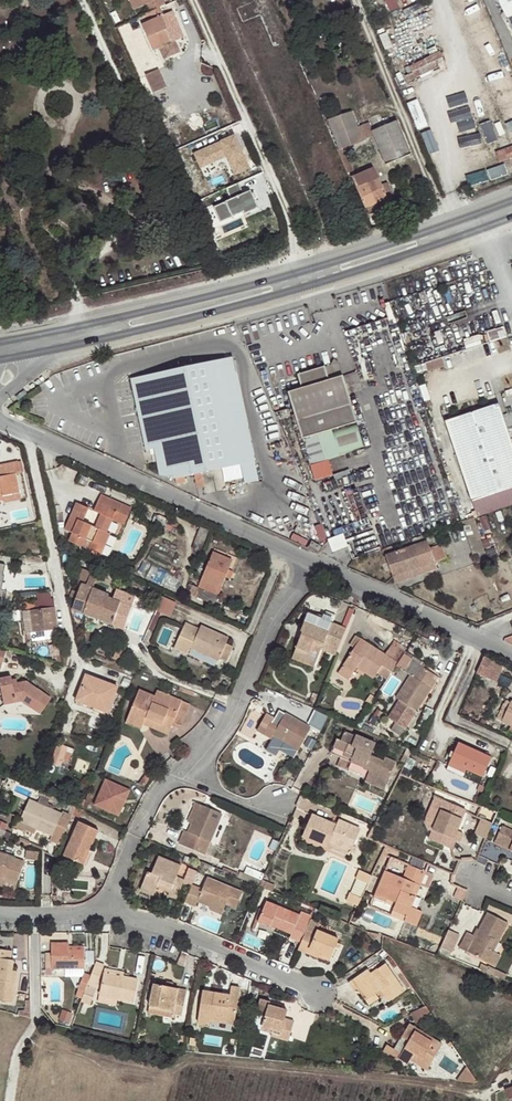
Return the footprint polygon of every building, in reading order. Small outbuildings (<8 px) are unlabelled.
[(134,11),(147,5),(150,12),(160,8),(166,5),(163,0),(129,0),(134,11)] [(395,11),(403,6),(400,0),(389,0),(395,11)] [(511,31),(511,0),(497,0),(511,31)] [(163,15),(160,8),(150,12),(139,17),(155,50),(160,48),(165,59),(181,52),(176,40),(173,42),(161,16),(163,15)] [(413,81),(442,67),(436,55),(407,69),(413,81)] [(160,69),(147,74),(155,93),(167,87),(160,69)] [(492,90),(511,82),(511,71),(488,80),(492,90)] [(511,112),(511,101),(502,104),(506,115),(511,112)] [(353,115),(329,123),(339,149),(362,141),(353,115)] [(397,120),(371,131),(385,165),(411,154),(397,120)] [(250,168),(235,135),(195,153),(202,167),(228,155),(236,174),(250,168)] [(370,190),(381,185),(378,178),(374,167),(352,177),(364,208),(367,207),(376,203),(370,190)] [(238,182),(225,188),(230,199),(212,206),(219,223),(242,213),(245,218),(259,212),(254,200),(256,199),(253,192),(251,193),(250,190),(243,193),(238,182)] [(387,182),(381,185),(370,190),(376,203),(387,199),(393,196),(387,182)] [(376,203),(378,209),(389,204),(387,199),(376,203)] [(369,213),(378,209),(376,203),(367,207),(369,213)] [(231,357),(132,379),(146,450),(154,449),(160,475),(175,477),(177,484),(186,482),(185,475),(194,473),(201,472),(222,467),(225,481),(236,478),(233,465),(241,463),(243,477),(245,482),(258,479),(231,357)] [(302,389),(288,393),(302,439),(357,422),(343,375),(329,380),(324,366),(297,374),(302,389)] [(442,420),(470,501),(511,486),(511,450),(496,402),(442,420)] [(357,422),(302,439),(310,466),(327,460),(365,450),(357,422)] [(327,460),(310,466),(315,481),(333,475),(327,460)] [(21,461),(0,465),(0,501),(3,501),(3,497),(19,494),(15,475),(23,473),(21,461)] [(241,463),(233,465),(236,478),(243,477),(241,463)] [(201,472),(194,473),(197,488),(205,486),(201,472)] [(131,509),(101,495),(93,512),(100,514),(94,527),(83,523),(89,509),(77,503),(65,530),(72,534),(68,542),(81,548),(85,539),(92,542),(88,551),(100,556),(110,534),(107,533),(112,520),(124,525),(131,509)] [(333,537),(337,549),(352,545),(348,533),(333,537)] [(323,546),(312,540),(309,546),(320,552),(323,546)] [(385,555),(392,577),(434,562),(446,558),(441,544),(430,548),(427,541),(385,555)] [(213,605),(231,561),(212,553),(194,596),(213,605)] [(478,555),(481,566),(482,568),(488,566),(488,564),(484,553),(478,555)] [(115,567),(117,563),(105,558),(103,563),(115,567)] [(434,562),(392,577),(395,583),(437,569),(434,562)] [(3,612),(9,587),(4,586),(6,577),(4,577),(7,566),(0,564),(0,611),(3,612)] [(83,614),(98,574),(83,569),(77,584),(81,585),(78,593),(72,590),(69,597),(76,599),(72,610),(83,615),(83,614)] [(120,582),(98,574),(83,614),(83,615),(124,630),(131,608),(145,612),(148,602),(117,590),(120,582)] [(163,611),(174,615),(179,600),(168,596),(163,611)] [(58,630),(54,608),(22,612),(26,635),(31,634),(32,642),(58,638),(57,631),(58,630)] [(145,612),(131,608),(124,630),(137,635),(145,612)] [(335,655),(346,629),(307,613),(300,631),(302,632),(294,652),(308,657),(313,642),(322,644),(320,649),(335,655)] [(223,650),(226,644),(229,639),(200,627),(199,630),(185,623),(174,649),(188,655),(191,649),(218,661),(223,650)] [(380,668),(390,674),(396,666),(403,654),(390,645),(384,654),(356,636),(350,645),(353,648),(342,665),(353,672),(356,668),(373,679),(380,668)] [(403,654),(406,649),(394,641),(390,645),(403,654)] [(308,657),(294,652),(292,659),(311,666),(317,650),(320,651),(320,649),(322,644),(313,642),(308,657)] [(232,646),(226,644),(223,650),(229,653),(232,646)] [(123,663),(126,654),(116,650),(113,659),(123,663)] [(411,659),(403,654),(396,666),(404,671),(411,659)] [(502,666),(483,657),(475,674),(495,682),(502,666)] [(420,665),(411,659),(404,671),(411,676),(413,677),(420,665)] [(349,679),(353,672),(342,665),(338,672),(349,679)] [(435,675),(420,665),(413,677),(411,676),(396,698),(399,700),(388,718),(405,729),(433,685),(430,683),(435,675)] [(98,706),(98,710),(108,713),(117,687),(85,675),(77,698),(98,706)] [(12,680),(11,677),(0,679),(0,686),(5,705),(22,703),(40,715),(51,699),(25,682),(18,684),(18,683),(14,685),(12,680)] [(217,690),(221,682),(214,680),(212,687),(217,690)] [(194,693),(180,687),(178,691),(193,696),(194,693)] [(139,690),(127,719),(143,725),(145,718),(170,728),(173,723),(177,712),(186,715),(190,705),(157,691),(155,697),(139,690)] [(76,702),(98,710),(98,706),(77,698),(76,702)] [(510,726),(511,727),(511,703),(510,702),(501,722),(510,726)] [(181,726),(186,715),(177,712),(173,723),(181,726)] [(271,723),(274,718),(266,714),(256,730),(271,739),(273,736),(298,749),(310,728),(285,713),(280,722),(277,727),(271,723)] [(280,722),(274,718),(271,723),(277,727),(280,722)] [(330,753),(350,762),(352,758),(365,765),(365,766),(370,768),(369,771),(366,777),(377,782),(375,786),(384,790),(396,763),(385,758),(383,762),(370,756),(375,744),(356,735),(354,737),(343,732),(340,740),(336,738),(330,753)] [(67,767),(74,748),(61,743),(54,762),(67,767)] [(466,770),(482,777),(491,757),(458,743),(449,762),(466,770)] [(352,758),(350,762),(369,771),(370,768),(365,766),(365,765),(352,758)] [(447,767),(464,774),(466,770),(449,762),(447,767)] [(145,775),(138,785),(144,788),(150,779),(147,777),(145,775)] [(364,782),(375,786),(377,782),(366,777),(364,782)] [(105,779),(94,805),(118,816),(130,790),(105,779)] [(75,805),(82,808),(85,801),(78,797),(75,805)] [(49,841),(59,845),(69,821),(60,817),(62,814),(29,799),(21,818),(16,816),(12,828),(33,837),(36,831),(51,837),(49,841)] [(453,839),(456,831),(465,810),(445,801),(428,840),(452,849),(456,840),(453,839)] [(192,824),(200,804),(195,802),(187,822),(192,824)] [(75,808),(68,804),(65,813),(72,815),(75,808)] [(222,813),(200,804),(192,824),(188,831),(184,830),(178,844),(204,854),(222,813)] [(79,819),(83,810),(81,810),(75,808),(72,815),(79,819)] [(329,842),(350,852),(354,854),(357,848),(353,846),(360,829),(338,819),(336,825),(311,814),(301,837),(328,848),(328,847),(329,842)] [(486,839),(492,824),(481,819),(474,835),(486,839)] [(8,820),(0,820),(0,835),(8,835),(8,820)] [(87,850),(90,851),(99,831),(78,821),(62,856),(77,863),(80,864),(87,850)] [(495,842),(511,849),(511,825),(503,821),(495,842)] [(485,840),(482,849),(487,851),(490,842),(485,840)] [(348,856),(350,852),(329,842),(328,847),(348,856)] [(38,861),(39,853),(27,850),(25,859),(38,861)] [(84,866),(90,851),(87,850),(80,864),(84,866)] [(17,884),(25,862),(0,854),(0,878),(17,884)] [(77,863),(62,856),(59,865),(73,871),(77,863)] [(171,888),(170,894),(168,897),(177,900),(184,881),(177,877),(181,867),(158,857),(151,874),(148,872),(141,887),(154,893),(156,888),(158,883),(171,888)] [(415,883),(420,886),(426,872),(408,864),(403,878),(384,871),(373,897),(385,903),(387,899),(396,903),(394,906),(392,910),(406,916),(404,921),(416,926),(422,911),(411,907),(415,897),(410,895),(415,883)] [(222,871),(236,877),(239,873),(223,867),(222,871)] [(356,879),(368,884),(372,875),(360,870),(356,879)] [(236,877),(259,887),(261,881),(239,871),(239,873),(236,877)] [(17,884),(0,878),(0,886),(15,890),(17,884)] [(202,889),(192,886),(185,902),(195,907),(198,902),(211,908),(222,912),(226,905),(235,909),(242,894),(207,878),(202,889)] [(350,893),(361,898),(368,884),(356,879),(350,893)] [(156,888),(170,894),(171,888),(158,883),(156,888)] [(415,897),(420,886),(415,883),(410,895),(415,897)] [(154,893),(141,887),(140,891),(152,897),(154,893)] [(346,901),(357,906),(361,898),(350,893),(346,901)] [(306,930),(312,917),(301,912),(299,916),(266,901),(257,923),(269,927),(270,926),(291,935),(290,939),(300,944),(306,930)] [(390,916),(404,921),(406,916),(392,910),(390,916)] [(498,942),(508,923),(487,912),(475,937),(467,932),(459,948),(490,964),(495,953),(493,952),(490,950),(495,940),(498,942)] [(300,944),(297,950),(306,954),(308,950),(319,956),(330,960),(339,939),(317,930),(315,934),(306,930),(300,944)] [(449,930),(443,942),(454,947),(459,935),(449,930)] [(493,952),(498,942),(495,940),(490,950),(493,952)] [(443,942),(441,948),(451,953),(454,947),(443,942)] [(85,968),(85,949),(69,949),(70,946),(70,943),(51,944),(52,969),(85,968)] [(15,986),(17,970),(12,970),(13,960),(11,959),(12,951),(0,949),(0,1001),(13,1003),(15,986)] [(318,959),(319,956),(308,950),(306,954),(318,959)] [(182,951),(177,964),(184,966),(188,954),(182,951)] [(490,964),(495,966),(501,956),(495,953),(490,964)] [(104,965),(96,962),(91,976),(87,985),(96,988),(104,965)] [(365,1001),(375,994),(381,990),(389,1002),(405,991),(386,963),(370,974),(367,970),(348,983),(353,991),(356,989),(365,1001)] [(103,974),(123,977),(125,972),(105,968),(103,974)] [(17,970),(15,986),(24,986),(26,971),(17,970)] [(78,991),(84,993),(87,985),(91,976),(84,974),(78,991)] [(138,980),(123,977),(103,974),(99,996),(132,1002),(138,980)] [(188,990),(173,987),(165,986),(154,984),(148,1006),(174,1010),(173,1015),(182,1016),(188,990)] [(211,1018),(235,1022),(240,989),(230,987),(230,995),(203,991),(197,1022),(210,1025),(211,1021),(211,1018)] [(84,994),(81,1002),(90,1005),(93,997),(84,994)] [(379,999),(375,994),(365,1001),(368,1006),(379,999)] [(287,1011),(281,1009),(268,1006),(269,1002),(260,999),(255,1016),(264,1018),(261,1027),(280,1033),(279,1039),(288,1042),(294,1022),(285,1019),(287,1011)] [(172,1018),(173,1015),(174,1010),(148,1006),(147,1013),(172,1018)] [(426,1006),(425,1006),(410,1013),(415,1023),(432,1015),(426,1006)] [(19,1010),(18,1015),(27,1018),(30,1019),(31,1013),(19,1010)] [(421,1078),(443,1045),(408,1023),(393,1049),(387,1045),(381,1054),(421,1078)] [(271,1037),(279,1039),(280,1033),(261,1027),(260,1032),(271,1034),(271,1037)] [(478,1082),(467,1066),(455,1082),(475,1084),(478,1082)]
